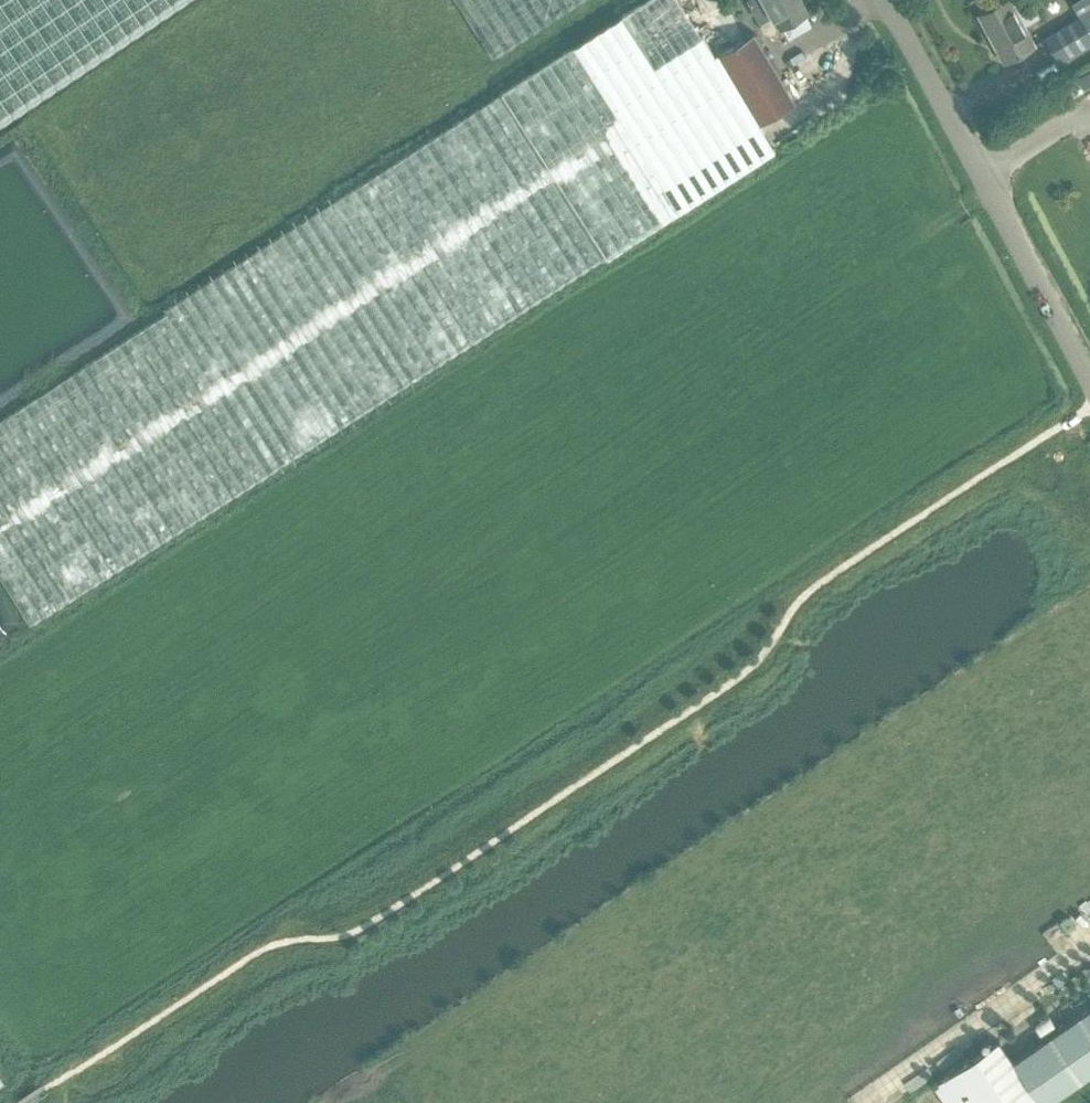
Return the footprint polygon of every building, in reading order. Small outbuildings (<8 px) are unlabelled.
[(776,148),(759,123),(686,0),(647,0),(166,308),(168,311),(0,420),(0,575),(32,625),(776,148)] [(182,0),(0,0),(0,122),(182,0)] [(494,57),(581,0),(456,0),(494,57)] [(759,123),(797,101),(756,32),(744,38),(726,6),(720,9),(714,0),(686,0),(759,123)] [(761,20),(772,14),(780,28),(788,23),(791,29),(808,19),(805,14),(809,11),(802,0),(749,0),(761,20)] [(979,14),(1004,61),(1035,44),(1025,25),(1040,17),(1031,0),(1005,0),(979,14)] [(1045,37),(1059,60),(1089,41),(1089,0),(1076,0),(1073,2),(1081,15),(1045,37)] [(1089,1073),(1089,1007),(1013,1060),(1000,1039),(934,1084),(947,1102),(1046,1102),(1089,1073)]
